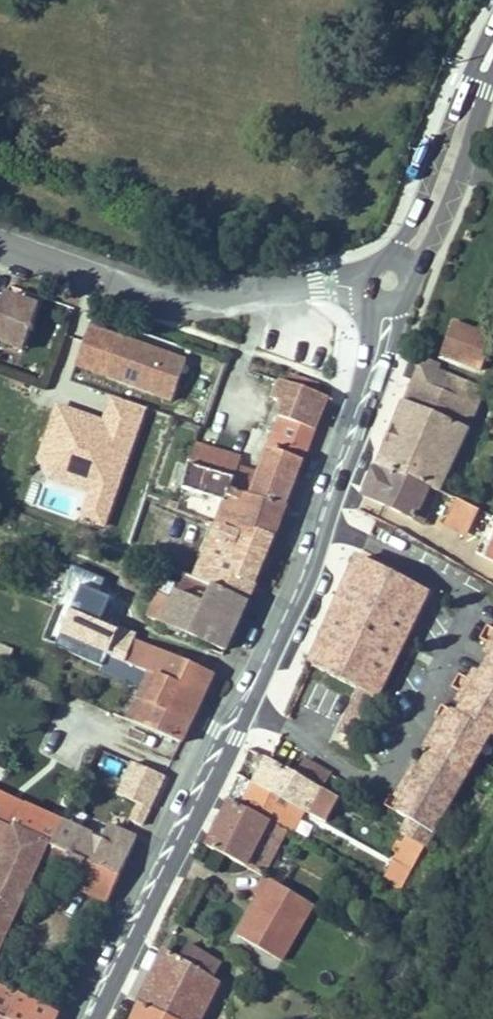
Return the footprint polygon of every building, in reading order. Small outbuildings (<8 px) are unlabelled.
[(16,305),(18,299),(5,294),(3,301),(16,305)] [(0,339),(7,336),(26,342),(30,331),(34,329),(32,324),(38,306),(18,299),(16,305),(3,301),(0,300),(0,339)] [(171,401),(187,358),(88,322),(72,365),(171,401)] [(482,371),(492,341),(492,337),(454,322),(442,356),(482,371)] [(429,361),(427,367),(438,372),(441,366),(429,361)] [(377,466),(438,492),(439,491),(468,428),(456,423),(436,414),(444,393),(465,402),(466,402),(473,386),(438,372),(427,367),(421,364),(406,402),(404,401),(377,466)] [(320,387),(290,376),(287,384),(317,394),(320,387)] [(232,490),(287,506),(328,398),(317,394),(287,384),(282,381),(275,397),(285,401),(260,474),(239,467),(242,458),(196,444),(190,465),(235,479),(232,490)] [(465,402),(456,423),(468,428),(484,391),(473,386),(466,402),(465,402)] [(274,539),(287,506),(232,490),(235,479),(190,465),(189,470),(179,467),(175,481),(185,484),(183,489),(226,503),(217,526),(241,535),(242,529),(274,539)] [(365,496),(386,506),(388,501),(394,504),(392,508),(423,523),(438,492),(377,466),(365,496)] [(448,524),(466,534),(478,510),(460,501),(448,524)] [(477,554),(492,562),(492,522),(477,554)] [(196,580),(247,602),(256,584),(274,539),(242,529),(241,535),(217,526),(196,580)] [(340,733),(357,742),(428,592),(359,558),(312,665),(360,690),(340,733)] [(226,650),(247,602),(196,580),(186,575),(178,592),(179,593),(175,601),(160,594),(149,617),(226,650)] [(112,599),(80,586),(71,606),(73,607),(70,612),(57,645),(73,652),(73,654),(102,666),(107,654),(126,662),(136,640),(101,626),(112,599)] [(56,606),(43,639),(57,645),(70,612),(56,606)] [(182,743),(214,674),(136,640),(126,662),(107,654),(102,666),(104,671),(128,681),(134,666),(151,673),(148,679),(156,683),(147,702),(138,698),(128,720),(182,743)] [(445,855),(492,766),(492,643),(456,711),(452,709),(397,812),(410,819),(403,833),(407,835),(426,845),(445,855)] [(2,665),(8,651),(0,648),(0,664),(2,665)] [(265,766),(255,784),(303,811),(326,823),(341,798),(323,789),(318,786),(305,779),(268,760),(260,755),(260,756),(257,754),(254,760),(265,766)] [(318,786),(323,789),(333,770),(315,760),(305,779),(318,786)] [(151,809),(162,786),(153,782),(135,773),(124,796),(140,803),(151,809)] [(153,782),(162,786),(166,777),(157,773),(153,782)] [(303,811),(255,784),(246,780),(235,802),(293,831),(303,811)] [(64,822),(0,792),(0,821),(53,846),(64,822)] [(207,847),(265,877),(289,832),(230,802),(207,847)] [(151,809),(140,803),(131,823),(142,829),(151,809)] [(120,877),(53,846),(0,821),(0,849),(5,851),(0,861),(0,948),(43,853),(48,856),(46,860),(67,869),(68,866),(81,872),(74,887),(108,902),(120,877)] [(53,846),(120,877),(137,839),(109,826),(102,840),(64,822),(53,846)] [(426,845),(407,835),(403,842),(399,851),(394,848),(389,857),(395,860),(412,870),(426,845)] [(394,848),(399,851),(403,842),(399,840),(394,848)] [(384,880),(401,889),(412,870),(395,860),(384,880)] [(280,961),(313,905),(265,877),(255,894),(259,897),(253,907),(257,909),(253,917),(249,914),(237,935),(280,961)] [(401,889),(384,880),(377,893),(394,902),(401,889)] [(249,914),(253,917),(257,909),(253,907),(249,914)] [(176,909),(171,921),(178,925),(186,911),(176,909)] [(180,958),(214,979),(223,964),(189,943),(180,958)] [(176,1018),(201,1018),(219,982),(214,979),(180,958),(166,950),(141,1004),(176,1018)] [(20,995),(0,986),(0,1018),(9,1018),(20,995)] [(57,1012),(20,995),(9,1018),(54,1018),(57,1012)] [(141,1004),(135,1018),(176,1018),(141,1004)]
